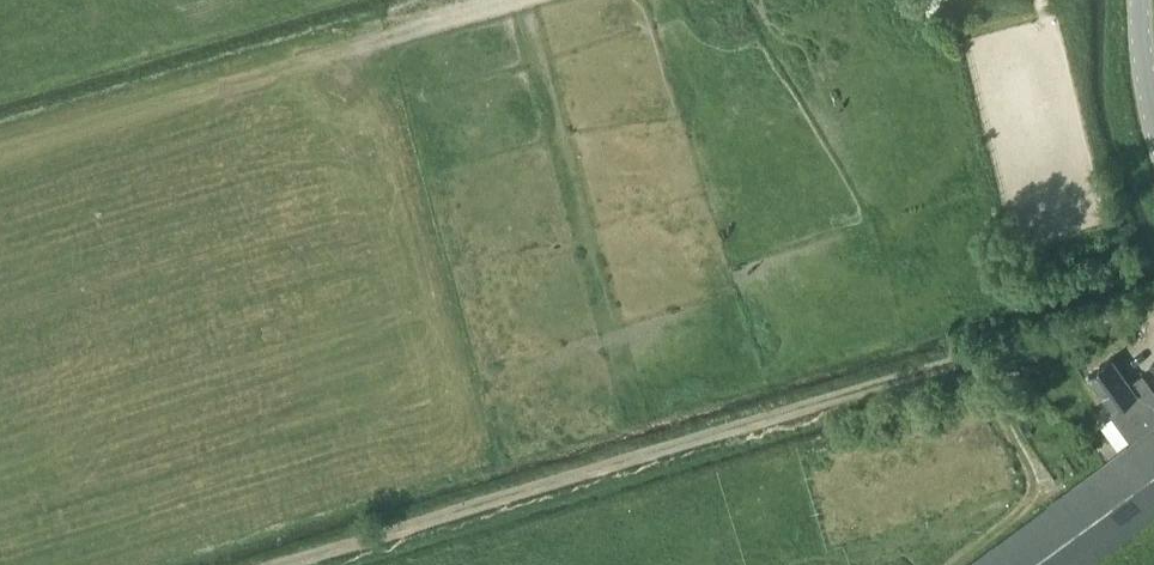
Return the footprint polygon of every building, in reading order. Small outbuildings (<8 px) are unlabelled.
[(1152,382),(1138,393),(1131,383),(1133,382),(1113,354),(1090,371),(1110,399),(1111,399),(1114,403),(1108,407),(1133,441),(1115,454),(1080,481),(966,564),(1088,564),(1153,517),(1153,385),(1152,382)]
